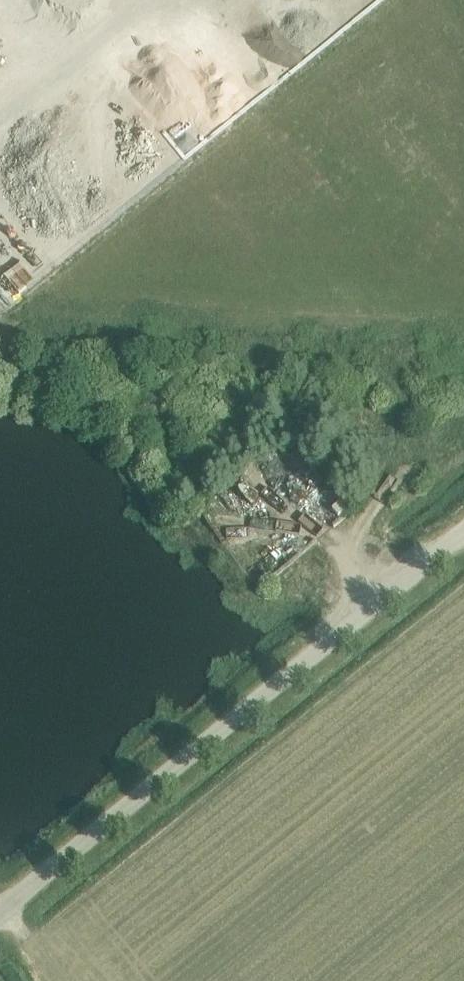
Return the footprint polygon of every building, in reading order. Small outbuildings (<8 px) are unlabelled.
[(259,561),(254,570),(271,579),(276,570),(259,561)]
